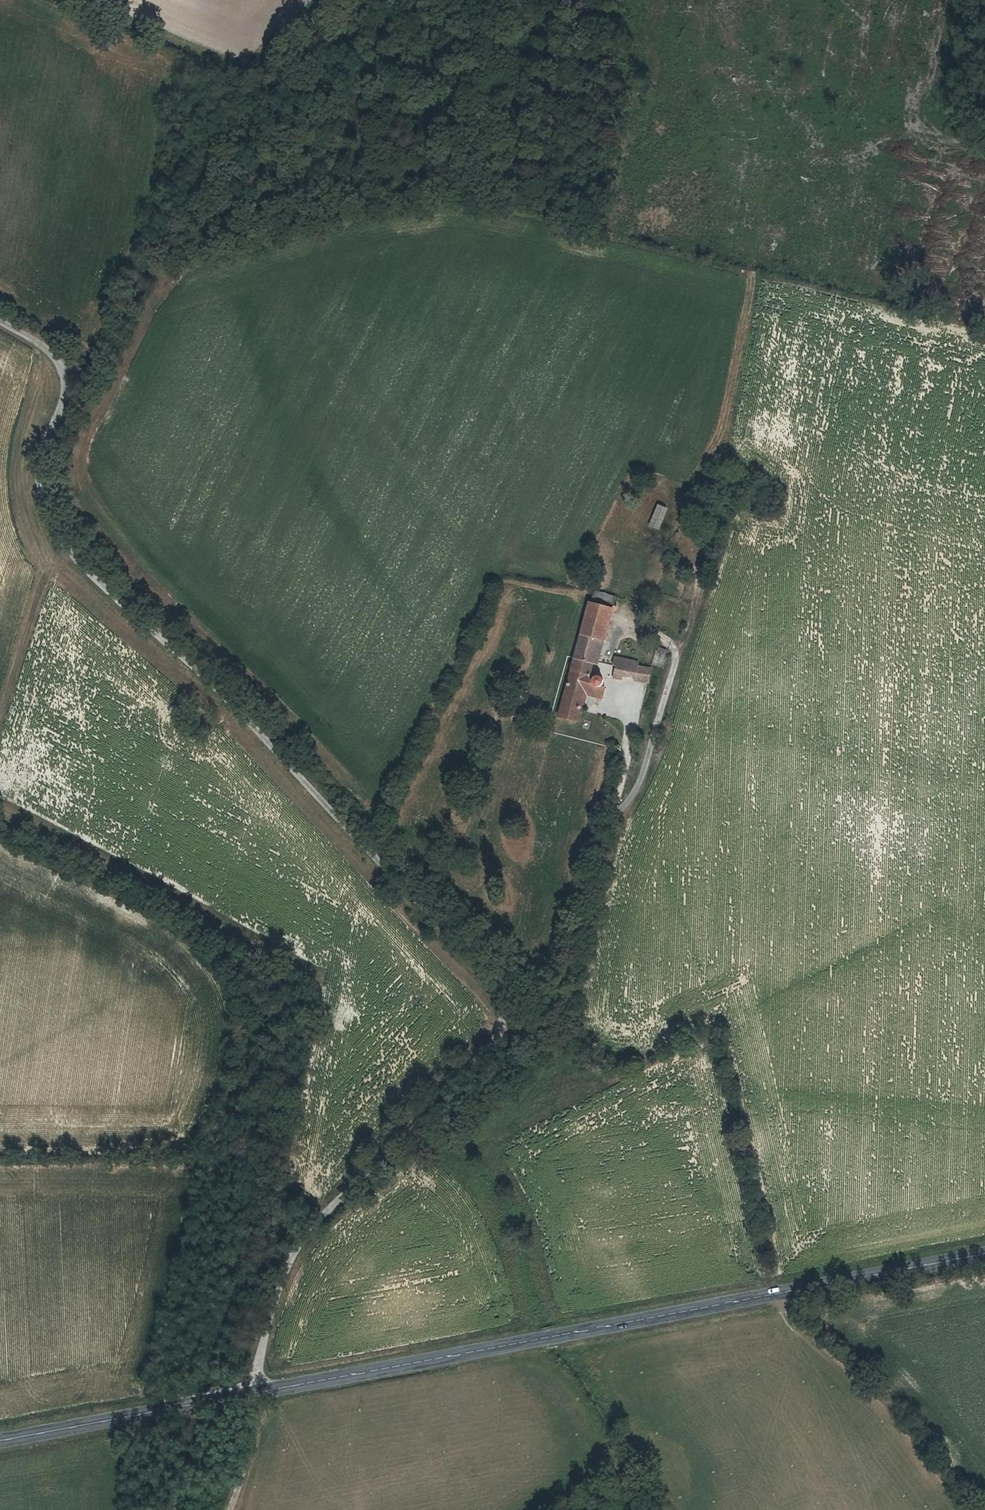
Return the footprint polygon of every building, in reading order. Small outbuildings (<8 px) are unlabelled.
[(656,503),(646,525),(657,529),(667,507),(656,503)] [(561,646),(582,652),(585,639),(564,634),(561,646)] [(561,646),(550,692),(568,697),(574,671),(578,671),(582,652),(561,646)] [(655,653),(664,656),(667,649),(658,646),(655,653)] [(650,666),(637,664),(637,658),(612,656),(610,678),(648,681),(650,666)] [(601,707),(600,709),(610,712),(614,694),(608,692),(607,695),(589,690),(587,699),(590,699),(597,701),(598,702),(602,703),(602,704),(601,707)] [(550,692),(532,764),(553,769),(562,734),(571,736),(571,735),(574,726),(574,723),(577,725),(580,725),(582,724),(584,722),(583,719),(581,716),(579,715),(576,716),(576,712),(566,710),(568,697),(550,692)] [(600,710),(600,709),(601,707),(602,704),(602,703),(598,702),(597,701),(590,699),(589,703),(588,707),(590,707),(590,710),(590,711),(591,712),(592,712),(593,712),(593,711),(594,711),(594,709),(600,710)] [(581,728),(574,726),(571,735),(579,737),(581,728)]
